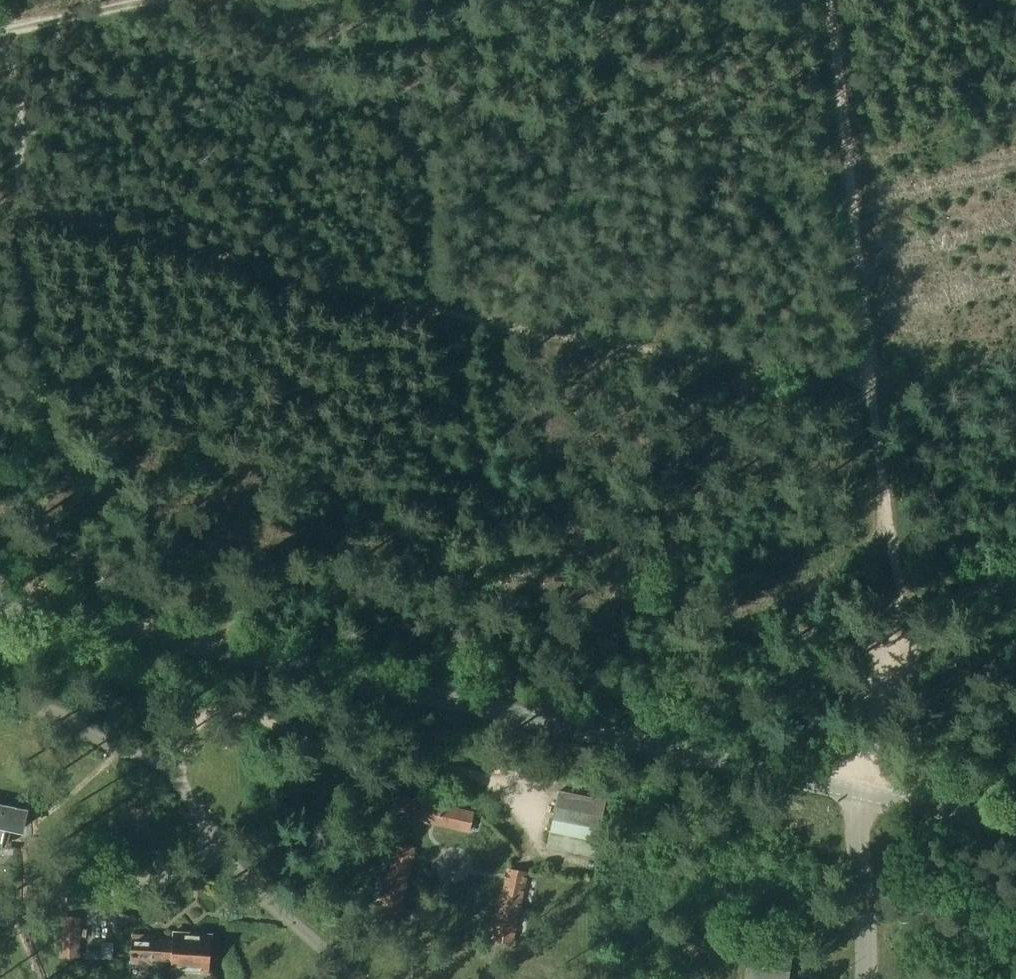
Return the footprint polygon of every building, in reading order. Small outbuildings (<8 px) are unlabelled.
[(398,795),(393,819),(469,836),(474,812),(398,795)] [(2,852),(6,834),(25,838),(30,811),(0,804),(0,851),(2,852)] [(602,817),(567,810),(555,807),(550,832),(561,834),(597,842),(602,817)] [(401,917),(416,849),(394,844),(380,911),(401,917)] [(514,945),(531,875),(507,869),(491,939),(514,945)] [(209,976),(212,935),(174,932),(173,940),(155,939),(156,935),(133,934),(131,964),(151,965),(152,962),(168,964),(167,973),(209,976)] [(790,959),(750,953),(746,978),(747,978),(787,978),(790,959)]
